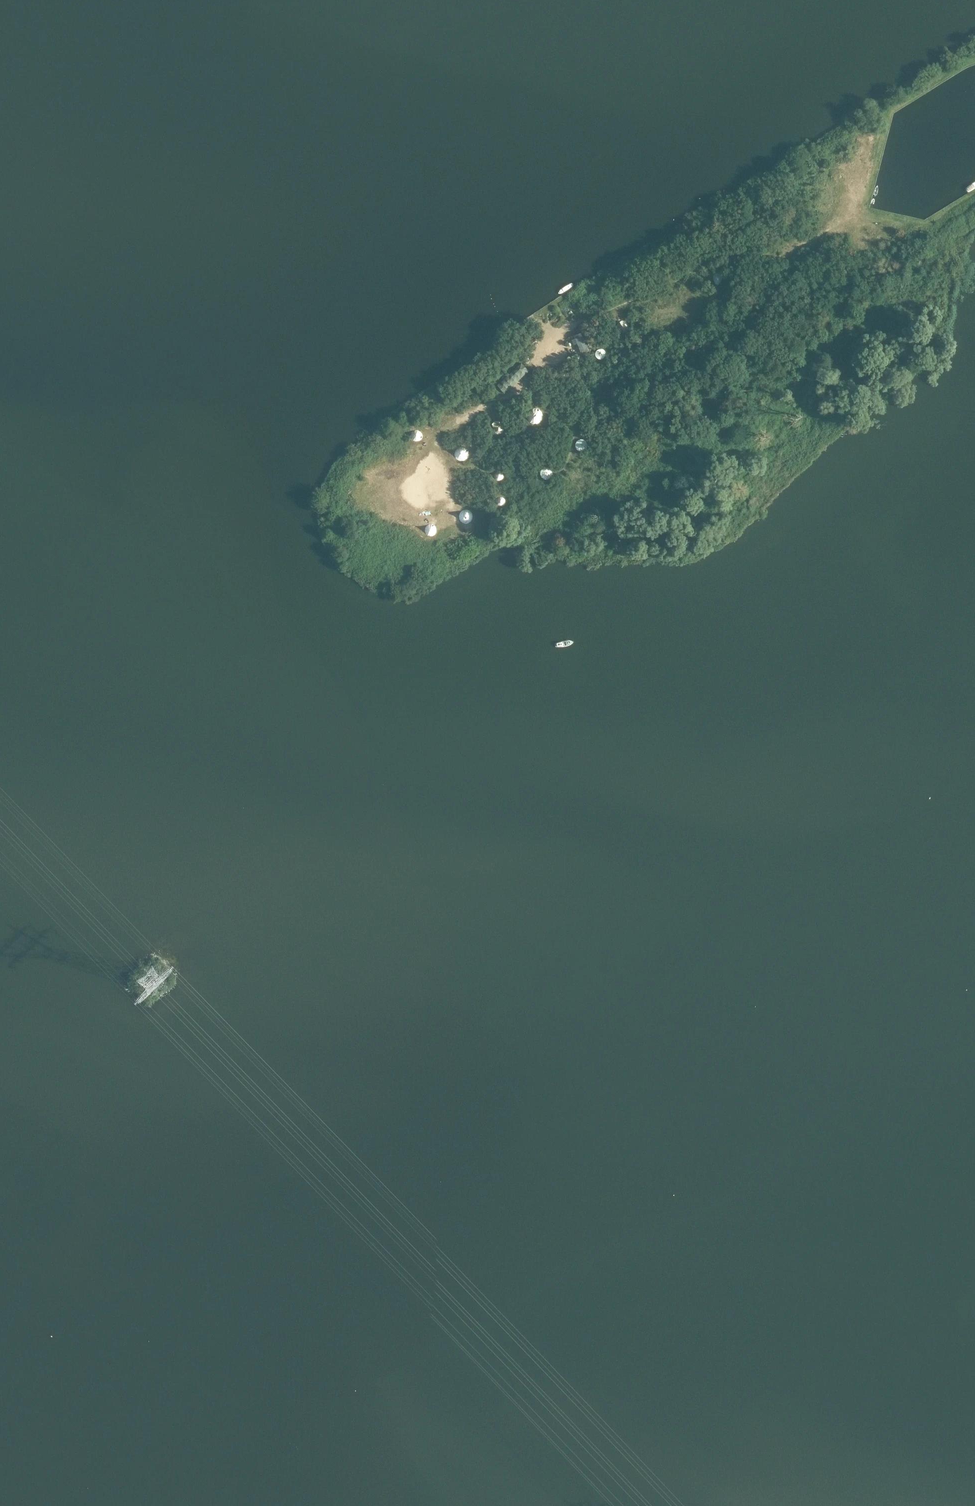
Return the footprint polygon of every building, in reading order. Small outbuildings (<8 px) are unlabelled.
[(535,338),(531,332),(525,337),(531,344),(537,340),(535,338)] [(586,338),(580,342),(592,362),(598,358),(586,338)]
